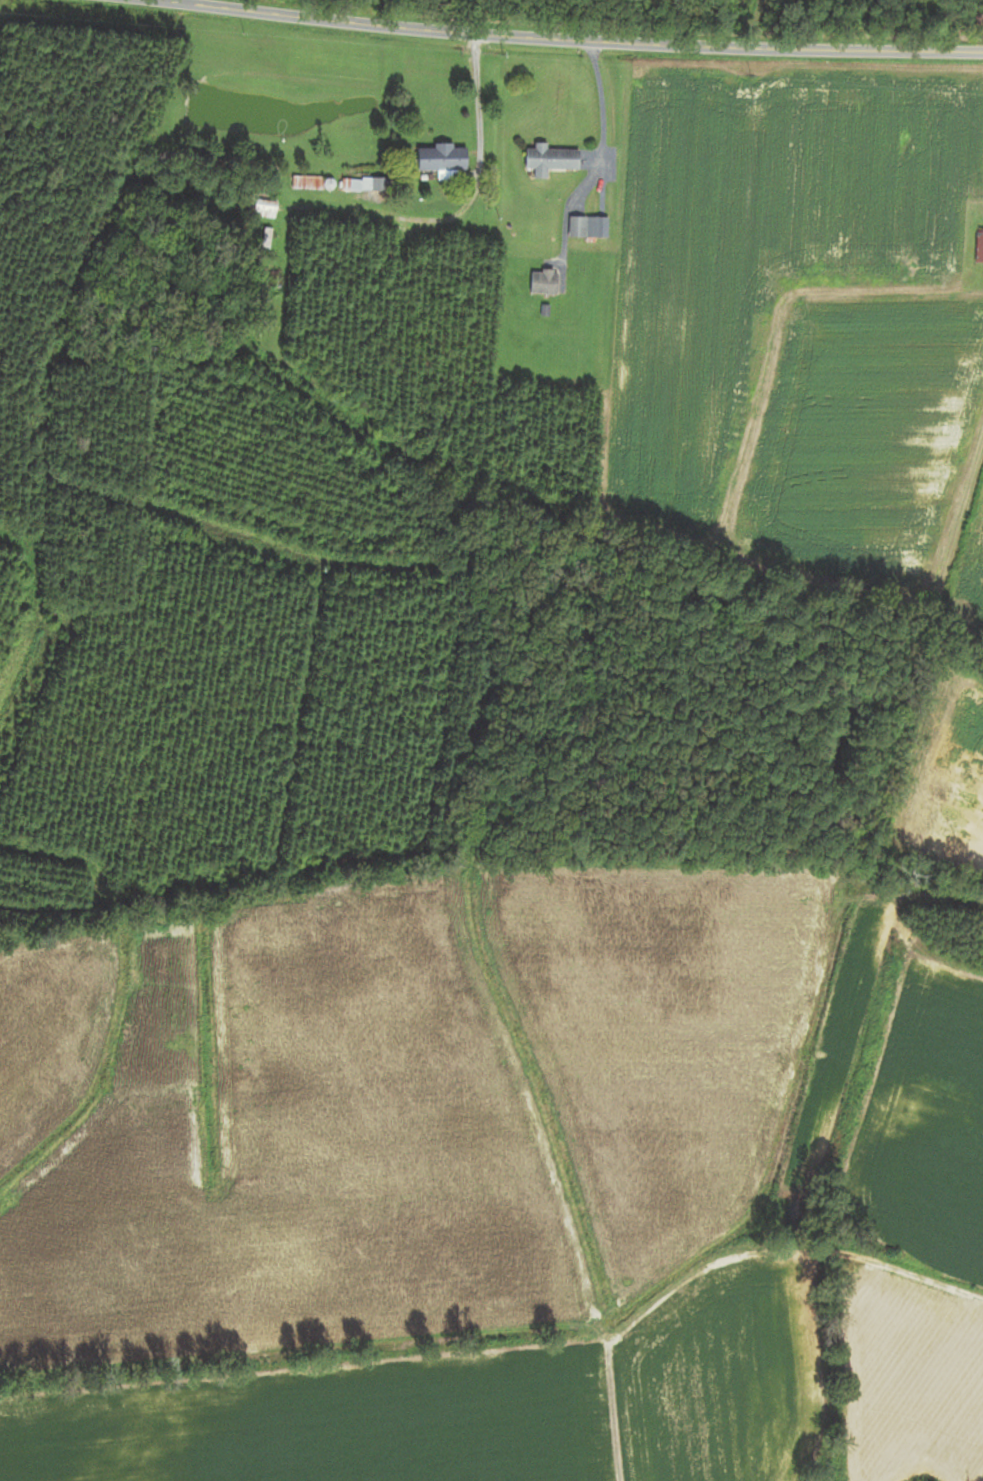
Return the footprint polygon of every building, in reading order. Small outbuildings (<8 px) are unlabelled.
[(542,149),(542,142),(533,142),(533,149),(525,149),(525,170),(530,170),(530,179),(544,179),(544,169),(580,170),(580,150),(542,149)] [(468,170),(468,146),(418,146),(418,171),(468,170)] [(322,190),(291,188),(291,177),(323,178),(322,190)] [(392,193),(340,191),(341,179),(393,181),(392,193)] [(274,219),(245,214),(249,192),(277,196),(274,219)] [(568,237),(606,237),(606,217),(568,217),(568,237)] [(975,228),(982,228),(982,264),(975,264),(975,228)] [(559,294),(559,272),(532,272),(532,294),(559,294)]
